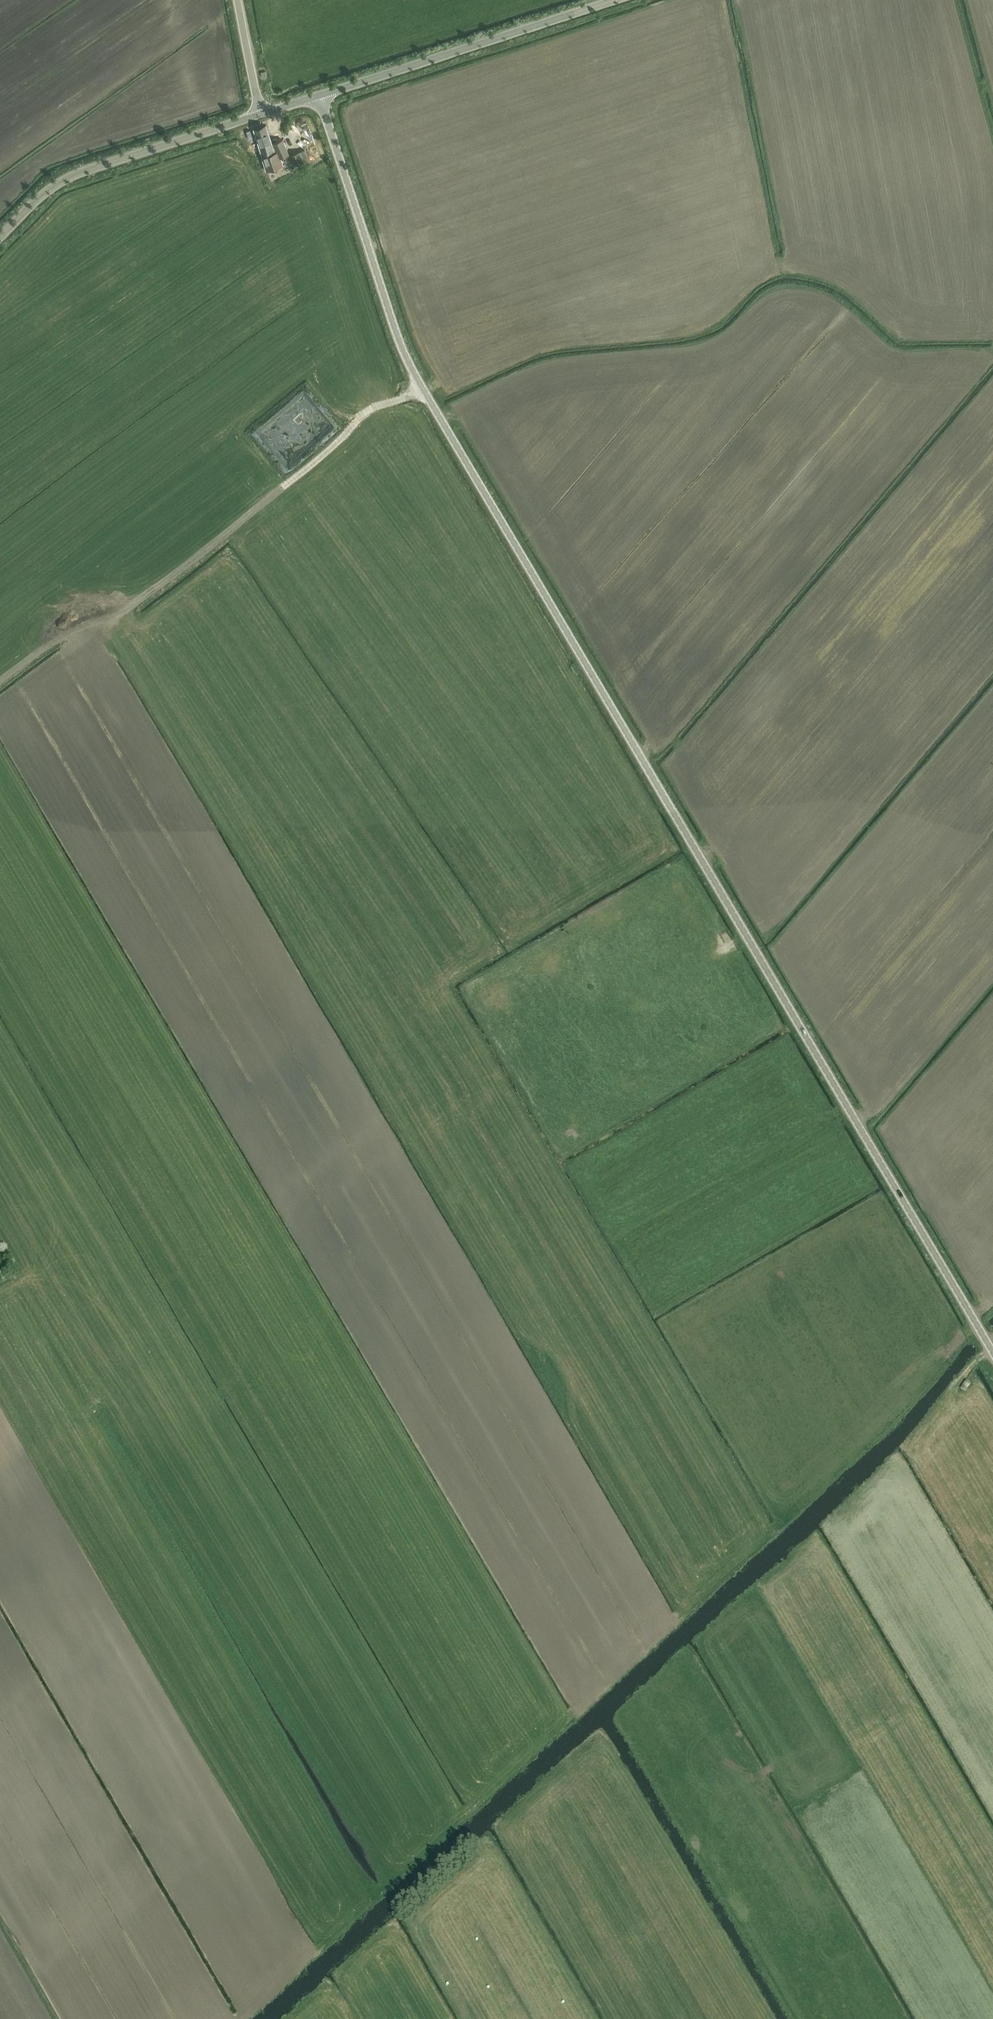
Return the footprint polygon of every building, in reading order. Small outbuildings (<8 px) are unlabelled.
[(272,144),(268,132),(266,125),(254,129),(262,157),(261,157),(266,171),(283,166),(280,158),(288,154),(282,140),(272,144)] [(289,156),(293,166),(305,161),(301,151),(289,156)] [(959,1387),(964,1390),(968,1381),(963,1378),(959,1387)]
